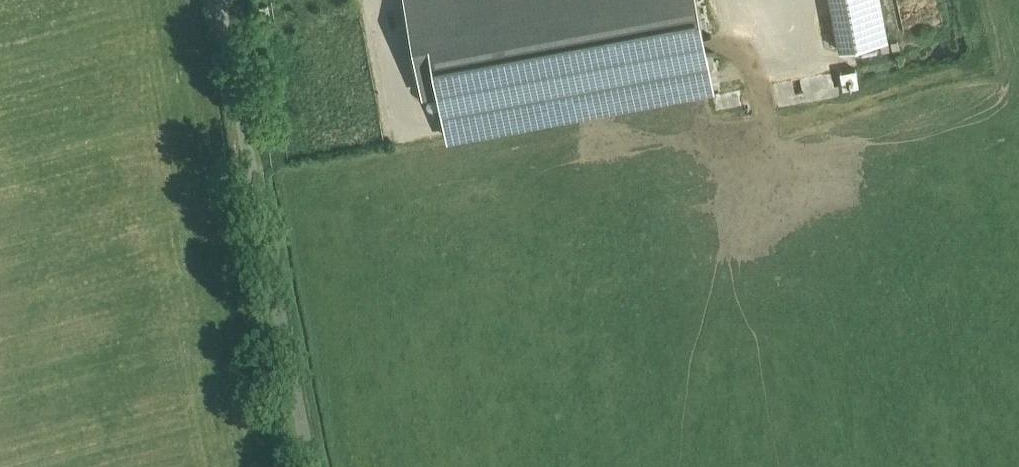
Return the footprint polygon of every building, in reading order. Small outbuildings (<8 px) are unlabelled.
[(423,94),(439,91),(447,136),(713,87),(696,0),(405,0),(423,94)] [(839,49),(887,40),(880,0),(830,0),(839,49)]
